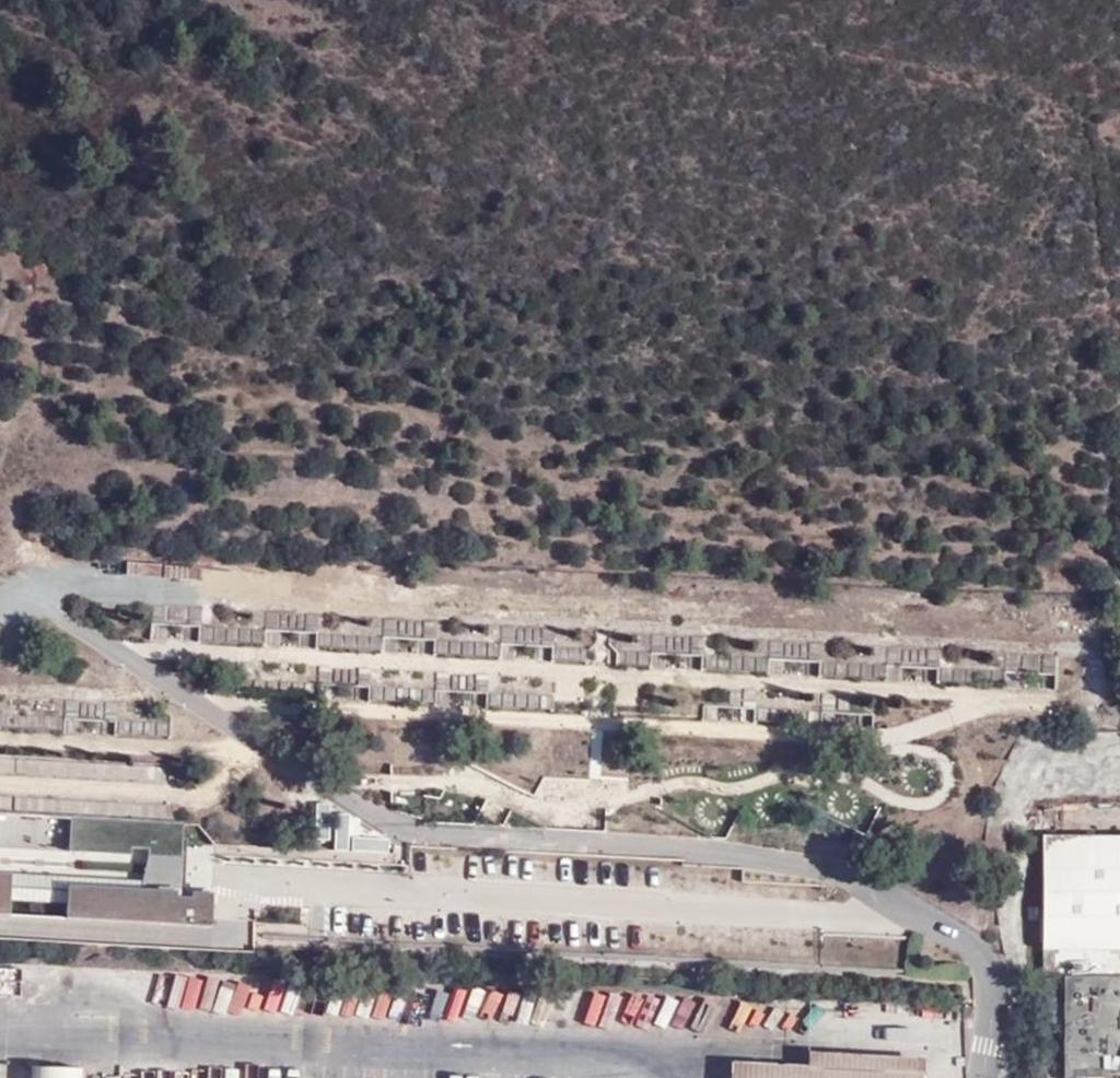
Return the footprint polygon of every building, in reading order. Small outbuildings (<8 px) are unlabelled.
[(58,729),(58,700),(0,700),(0,729),(58,729)] [(217,933),(218,900),(197,899),(197,904),(182,903),(182,897),(184,897),(187,843),(188,829),(75,823),(73,857),(135,861),(135,855),(152,855),(151,887),(0,879),(0,922),(217,933)] [(1043,840),(1040,980),(1054,980),(1054,953),(1119,952),(1119,840),(1043,840)] [(1061,980),(1064,1077),(1119,1077),(1119,980),(1061,980)] [(812,1074),(736,1070),(735,1077),(812,1077),(812,1074)]
